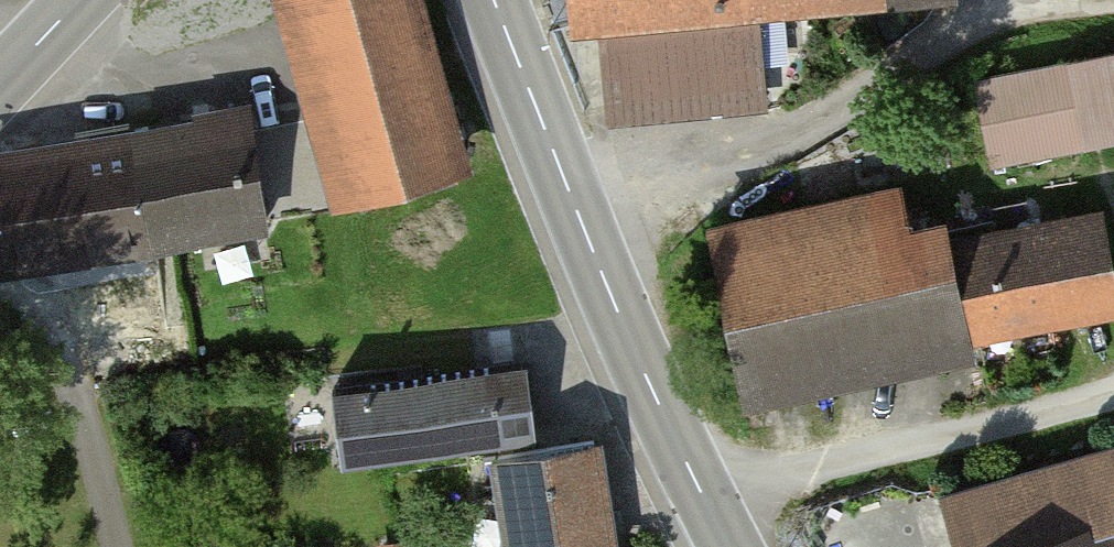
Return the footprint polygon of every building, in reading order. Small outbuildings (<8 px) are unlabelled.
[(345,192),(468,157),(424,0),(291,0),(345,192)] [(564,19),(607,16),(613,111),(759,102),(753,6),(848,0),(563,0),(564,19)] [(994,158),(1113,136),(1113,56),(980,80),(994,158)] [(0,155),(0,265),(263,227),(248,119),(0,155)] [(744,379),(1113,311),(1113,252),(1107,211),(916,247),(905,191),(716,226),(744,379)] [(522,366),(325,395),(338,481),(504,457),(534,452),(522,366)] [(504,457),(517,546),(618,546),(602,442),(534,452),(504,457)] [(1037,546),(1113,546),(1113,527),(1037,546)]
